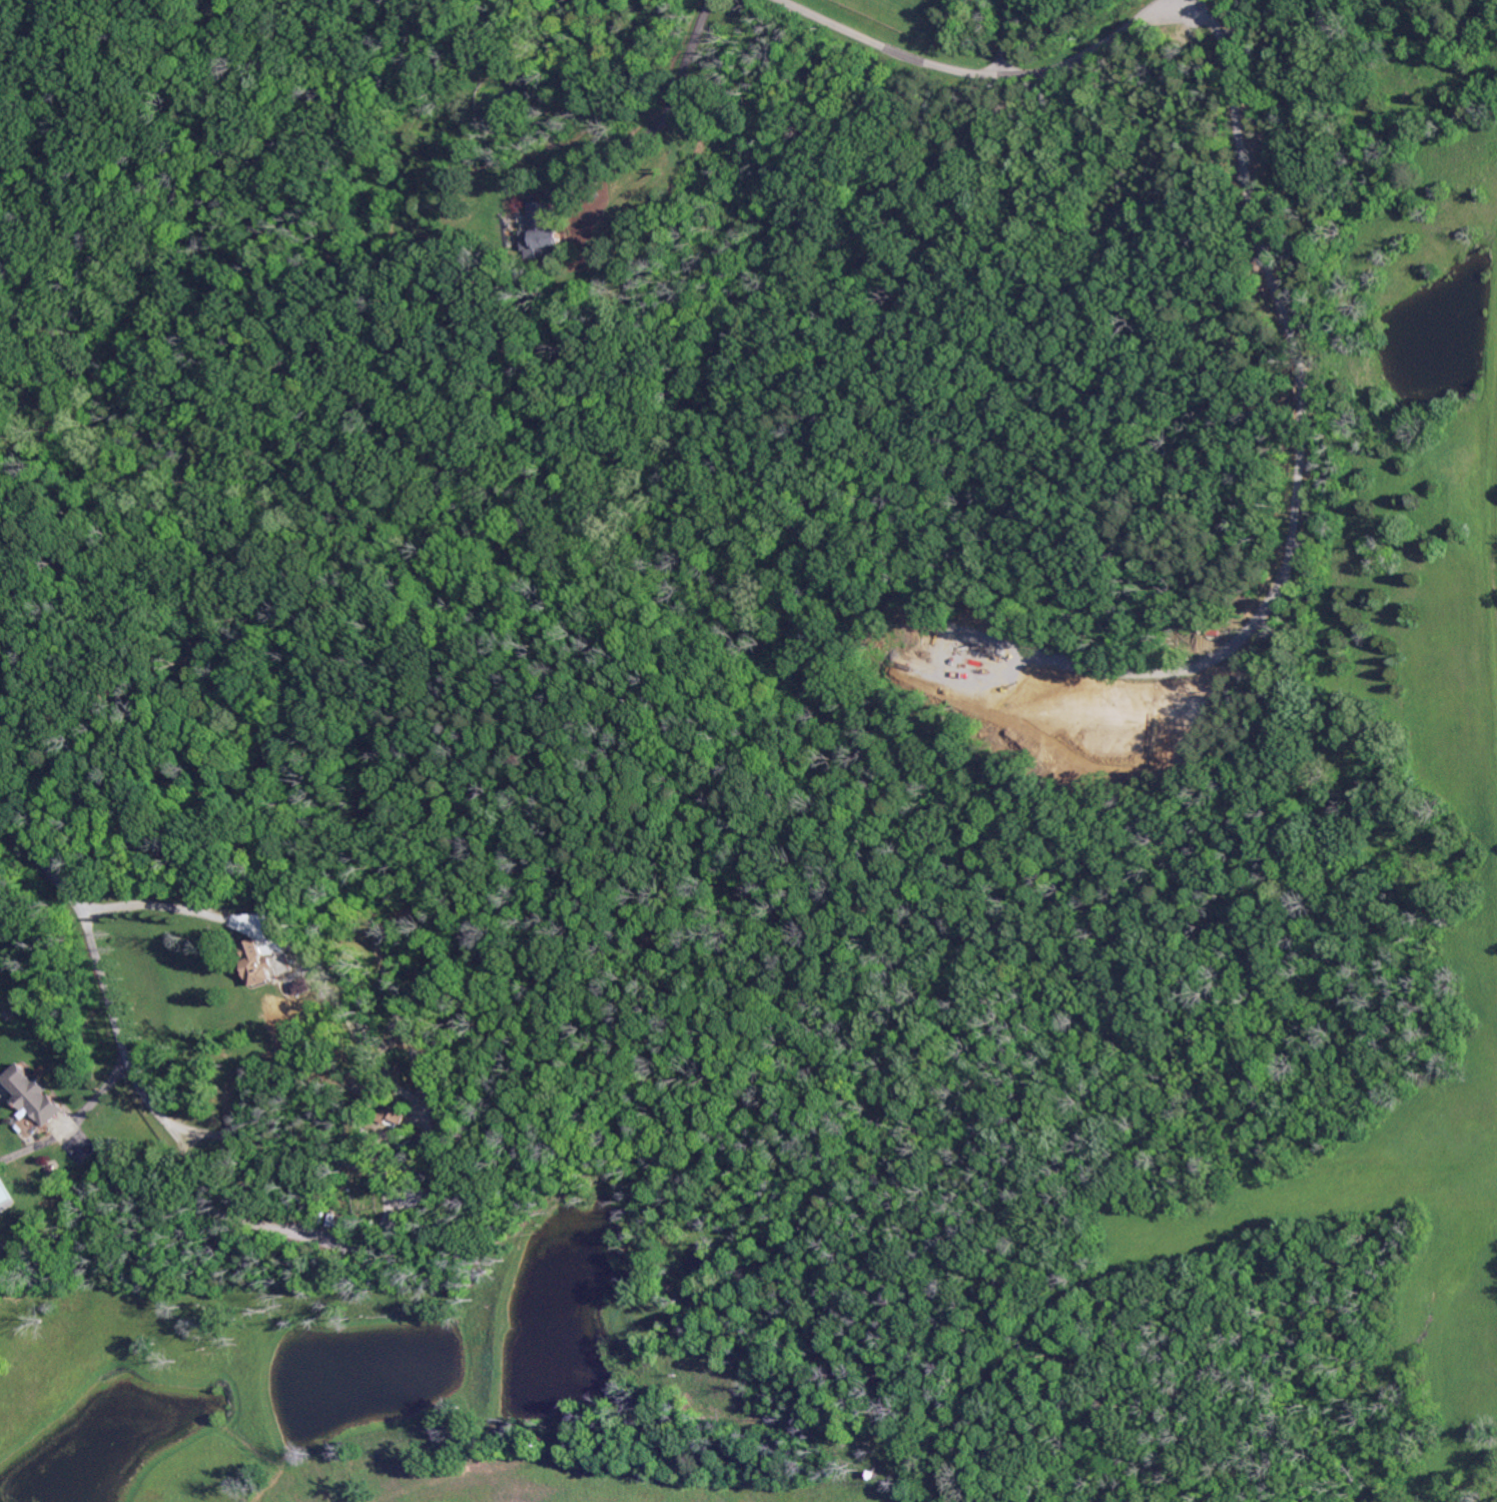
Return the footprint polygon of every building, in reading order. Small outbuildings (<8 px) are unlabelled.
[(139,43),(127,38),(131,29),(143,35),(139,43)] [(546,229),(556,228),(559,246),(541,249),(542,257),(525,259),(524,250),(522,251),(521,251),(519,239),(518,231),(530,230),(527,205),(526,204),(535,202),(544,201),(546,214),(546,216),(545,217),(546,229)] [(453,223),(453,211),(460,211),(464,211),(465,222),(453,223)] [(259,941),(260,941),(266,956),(264,957),(265,960),(272,958),(276,968),(271,970),(273,976),(274,980),(264,983),(253,988),(250,980),(249,980),(245,969),(246,969),(244,961),(245,961),(246,960),(242,949),(243,949),(243,947),(242,945),(256,940),(259,939),(259,940),(259,941)] [(32,1082),(34,1080),(36,1079),(46,1091),(43,1094),(45,1097),(48,1095),(53,1101),(54,1101),(62,1110),(60,1112),(48,1122),(42,1127),(37,1121),(36,1122),(28,1113),(29,1112),(25,1108),(21,1112),(13,1103),(15,1101),(13,1099),(15,1097),(10,1091),(1,1079),(19,1063),(28,1073),(27,1074),(31,1078),(30,1079),(32,1082)] [(400,1125),(389,1119),(385,1124),(374,1118),(384,1104),(406,1115),(400,1125)] [(12,1199),(0,1206),(0,1179),(12,1199)] [(319,1224),(313,1223),(317,1211),(322,1213),(319,1224)] [(330,1227),(325,1226),(328,1214),(333,1215),(330,1227)]
